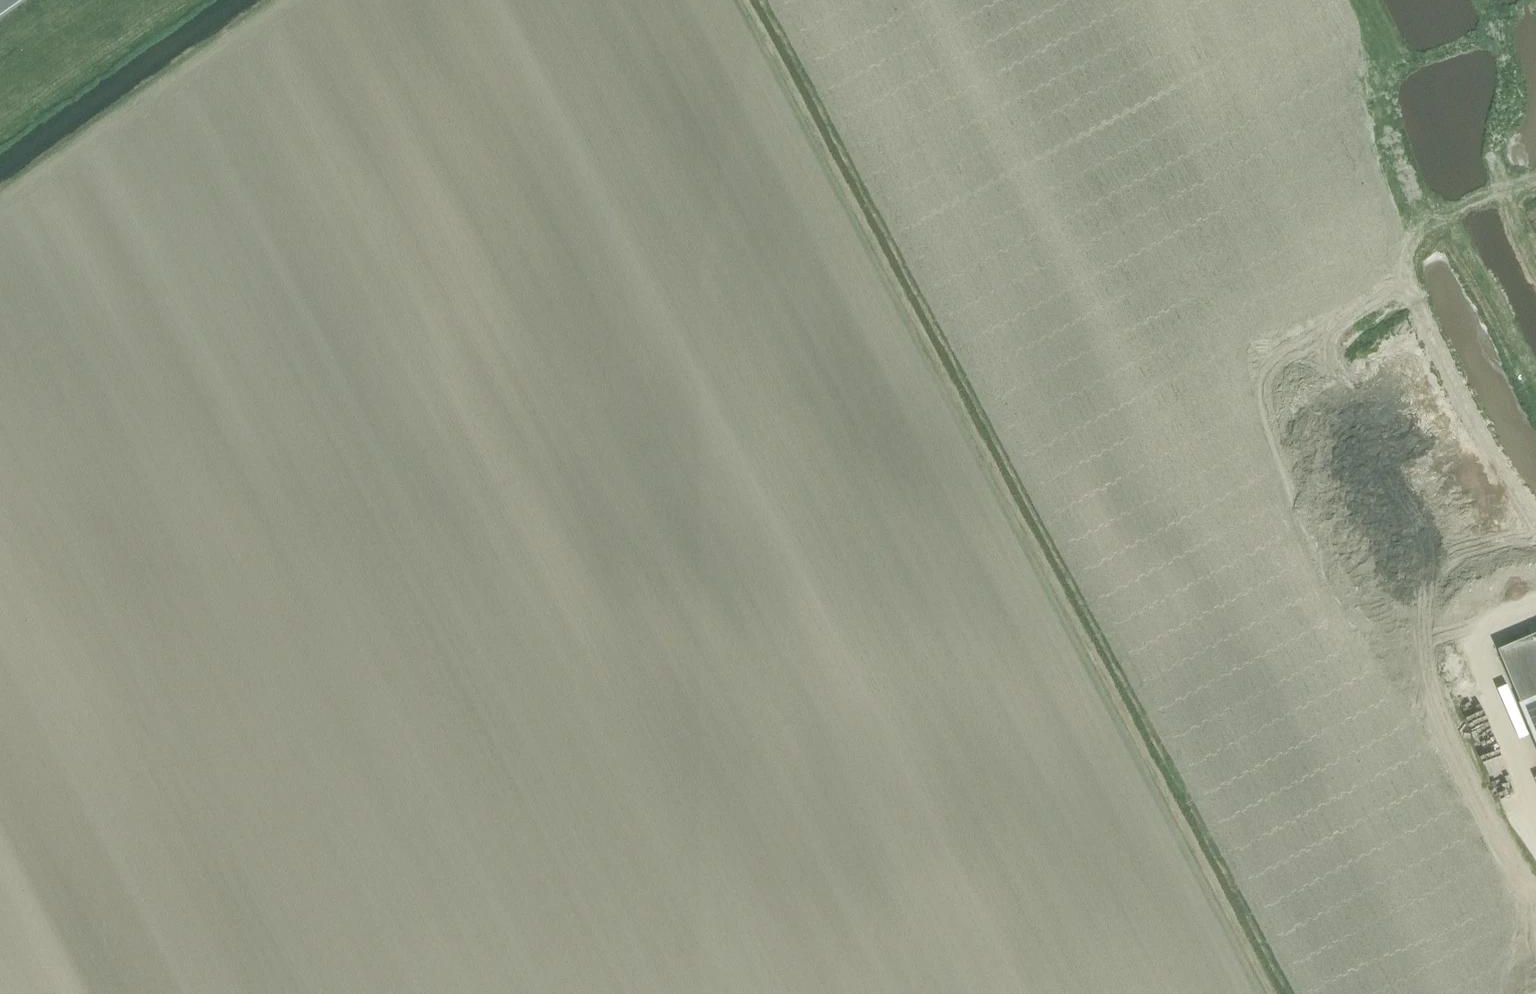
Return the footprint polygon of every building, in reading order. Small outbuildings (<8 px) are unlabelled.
[(1499,650),(1535,741),(1535,625),(1530,627),(1533,635),(1499,650)]
